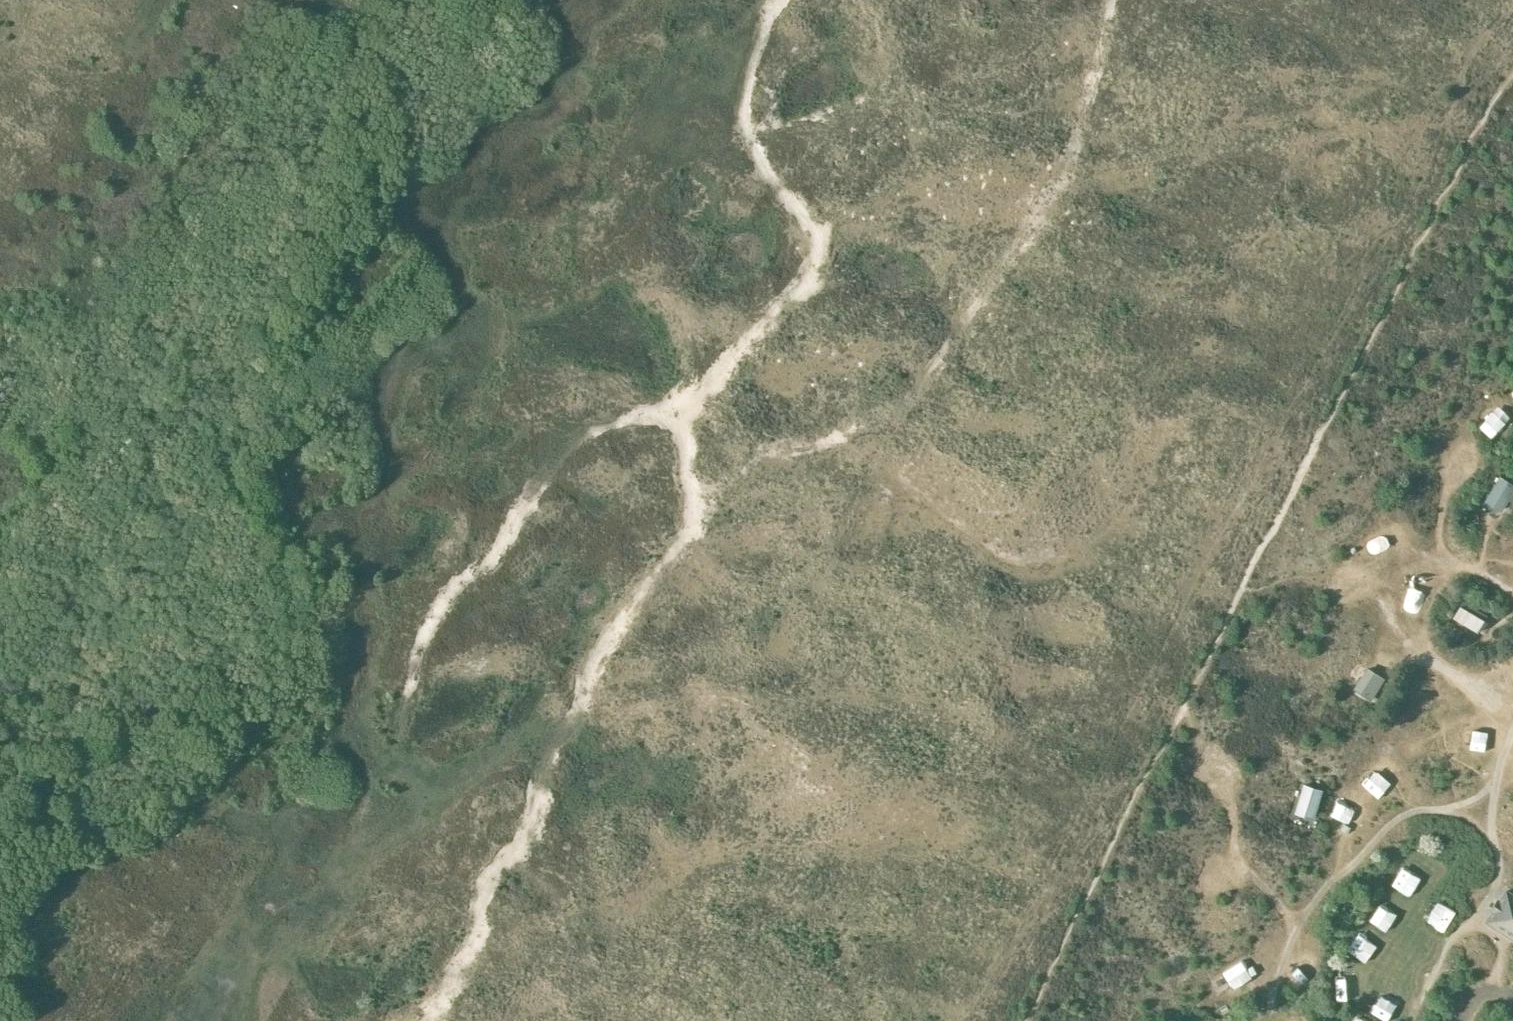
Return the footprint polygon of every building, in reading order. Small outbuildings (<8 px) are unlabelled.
[(1484,501),(1501,511),(1512,491),(1512,488),(1497,478),(1484,501)] [(1461,627),(1464,623),(1480,632),(1491,615),(1464,598),(1450,620),(1461,627)] [(1367,667),(1353,689),(1371,700),(1384,679),(1367,667)] [(1302,784),(1294,812),(1313,818),(1322,789),(1302,784)] [(1495,904),(1493,903),(1487,912),(1489,913),(1482,924),(1512,943),(1512,901),(1501,894),(1495,904)]
